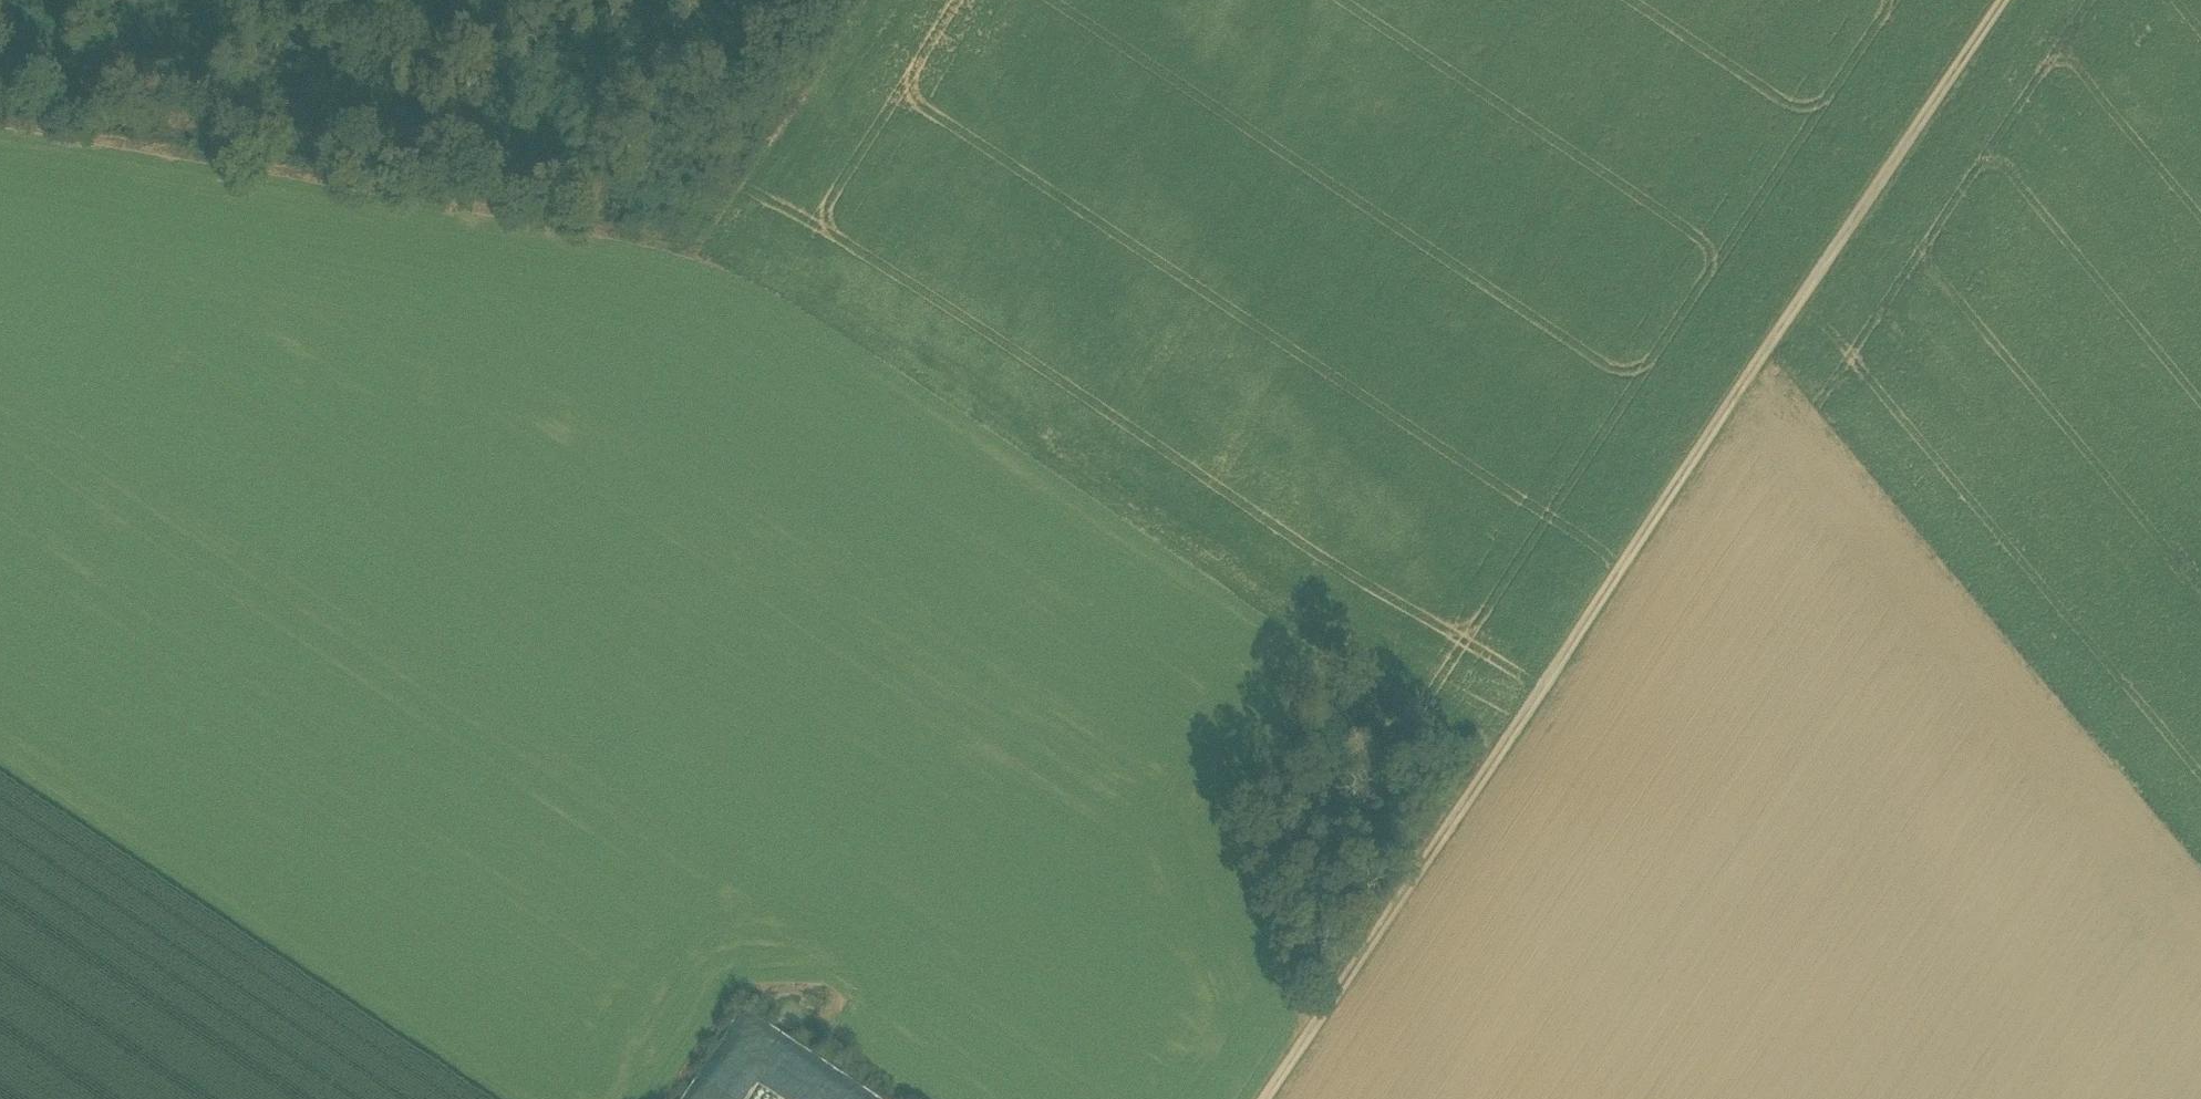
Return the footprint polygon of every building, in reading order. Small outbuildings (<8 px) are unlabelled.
[(776,1098),(858,1098),(849,1093),(813,1073),(814,1061),(810,1061),(779,1043),(779,1032),(751,1016),(734,1016),(685,1098),(745,1098),(753,1086),(776,1098)]
